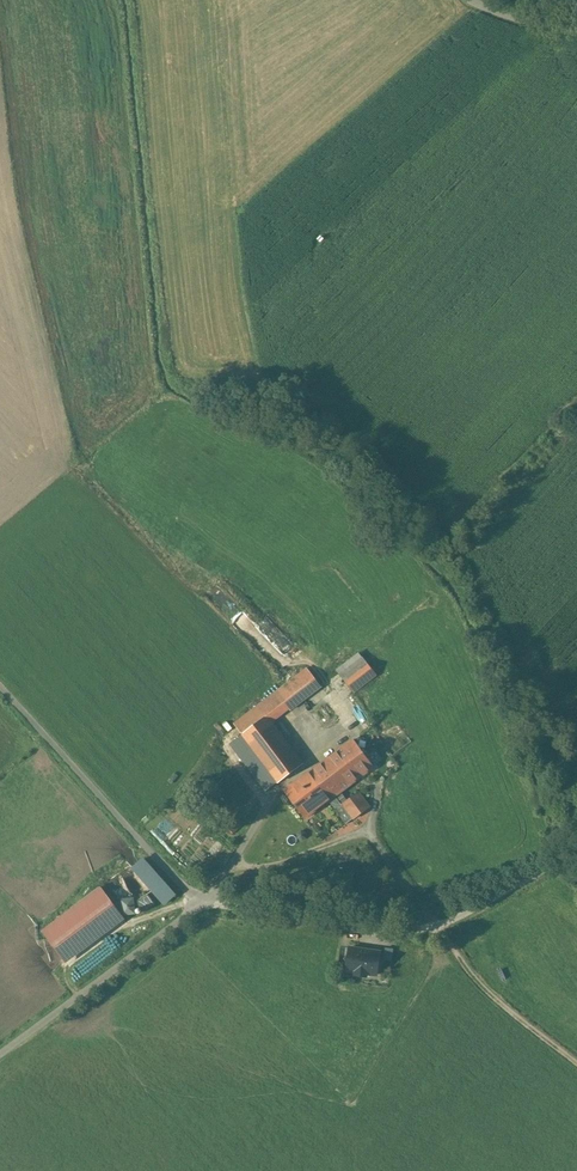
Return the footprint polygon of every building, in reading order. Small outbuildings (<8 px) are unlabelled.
[(359,653),(336,671),(343,679),(366,662),(359,653)] [(366,662),(343,679),(353,692),(376,674),(366,662)] [(302,764),(270,721),(288,708),(290,710),(321,686),(315,679),(314,679),(306,669),(234,724),(242,734),(277,782),(278,782),(302,764)] [(277,782),(242,734),(230,743),(266,791),(277,782)] [(353,740),(309,773),(329,800),(373,767),(353,740)] [(308,772),(284,790),(305,818),(329,800),(309,773),(308,772)] [(357,793),(343,804),(353,818),(368,807),(357,793)] [(353,818),(343,804),(335,809),(346,824),(353,818)] [(174,895),(142,859),(132,868),(164,903),(174,895)] [(100,887),(42,930),(66,963),(124,920),(100,887)] [(146,894),(135,902),(143,912),(154,904),(146,894)] [(133,898),(120,899),(122,915),(135,913),(133,898)] [(379,952),(349,947),(348,955),(344,958),(347,963),(346,970),(355,972),(355,974),(366,976),(366,973),(376,975),(379,952)]
